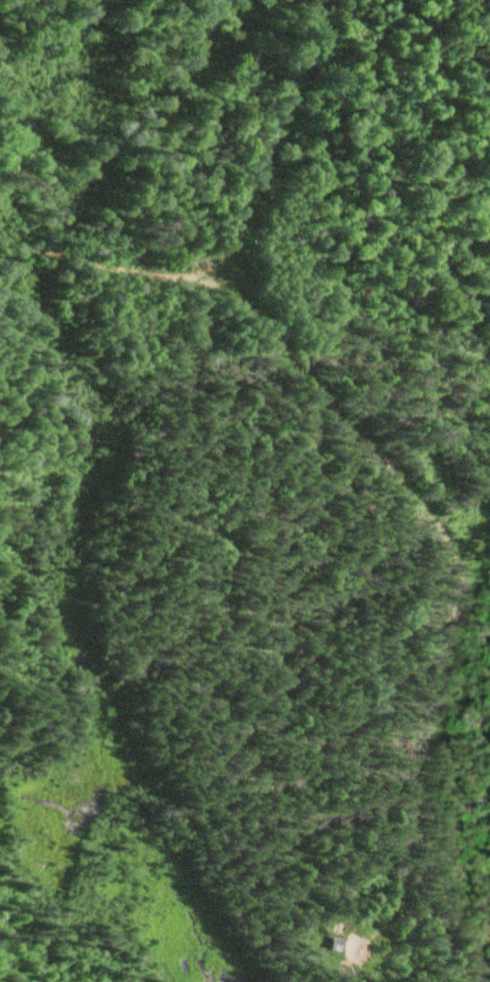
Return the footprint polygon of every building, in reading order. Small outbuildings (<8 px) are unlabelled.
[(324,948),(336,950),(339,939),(327,937),(324,948)]
